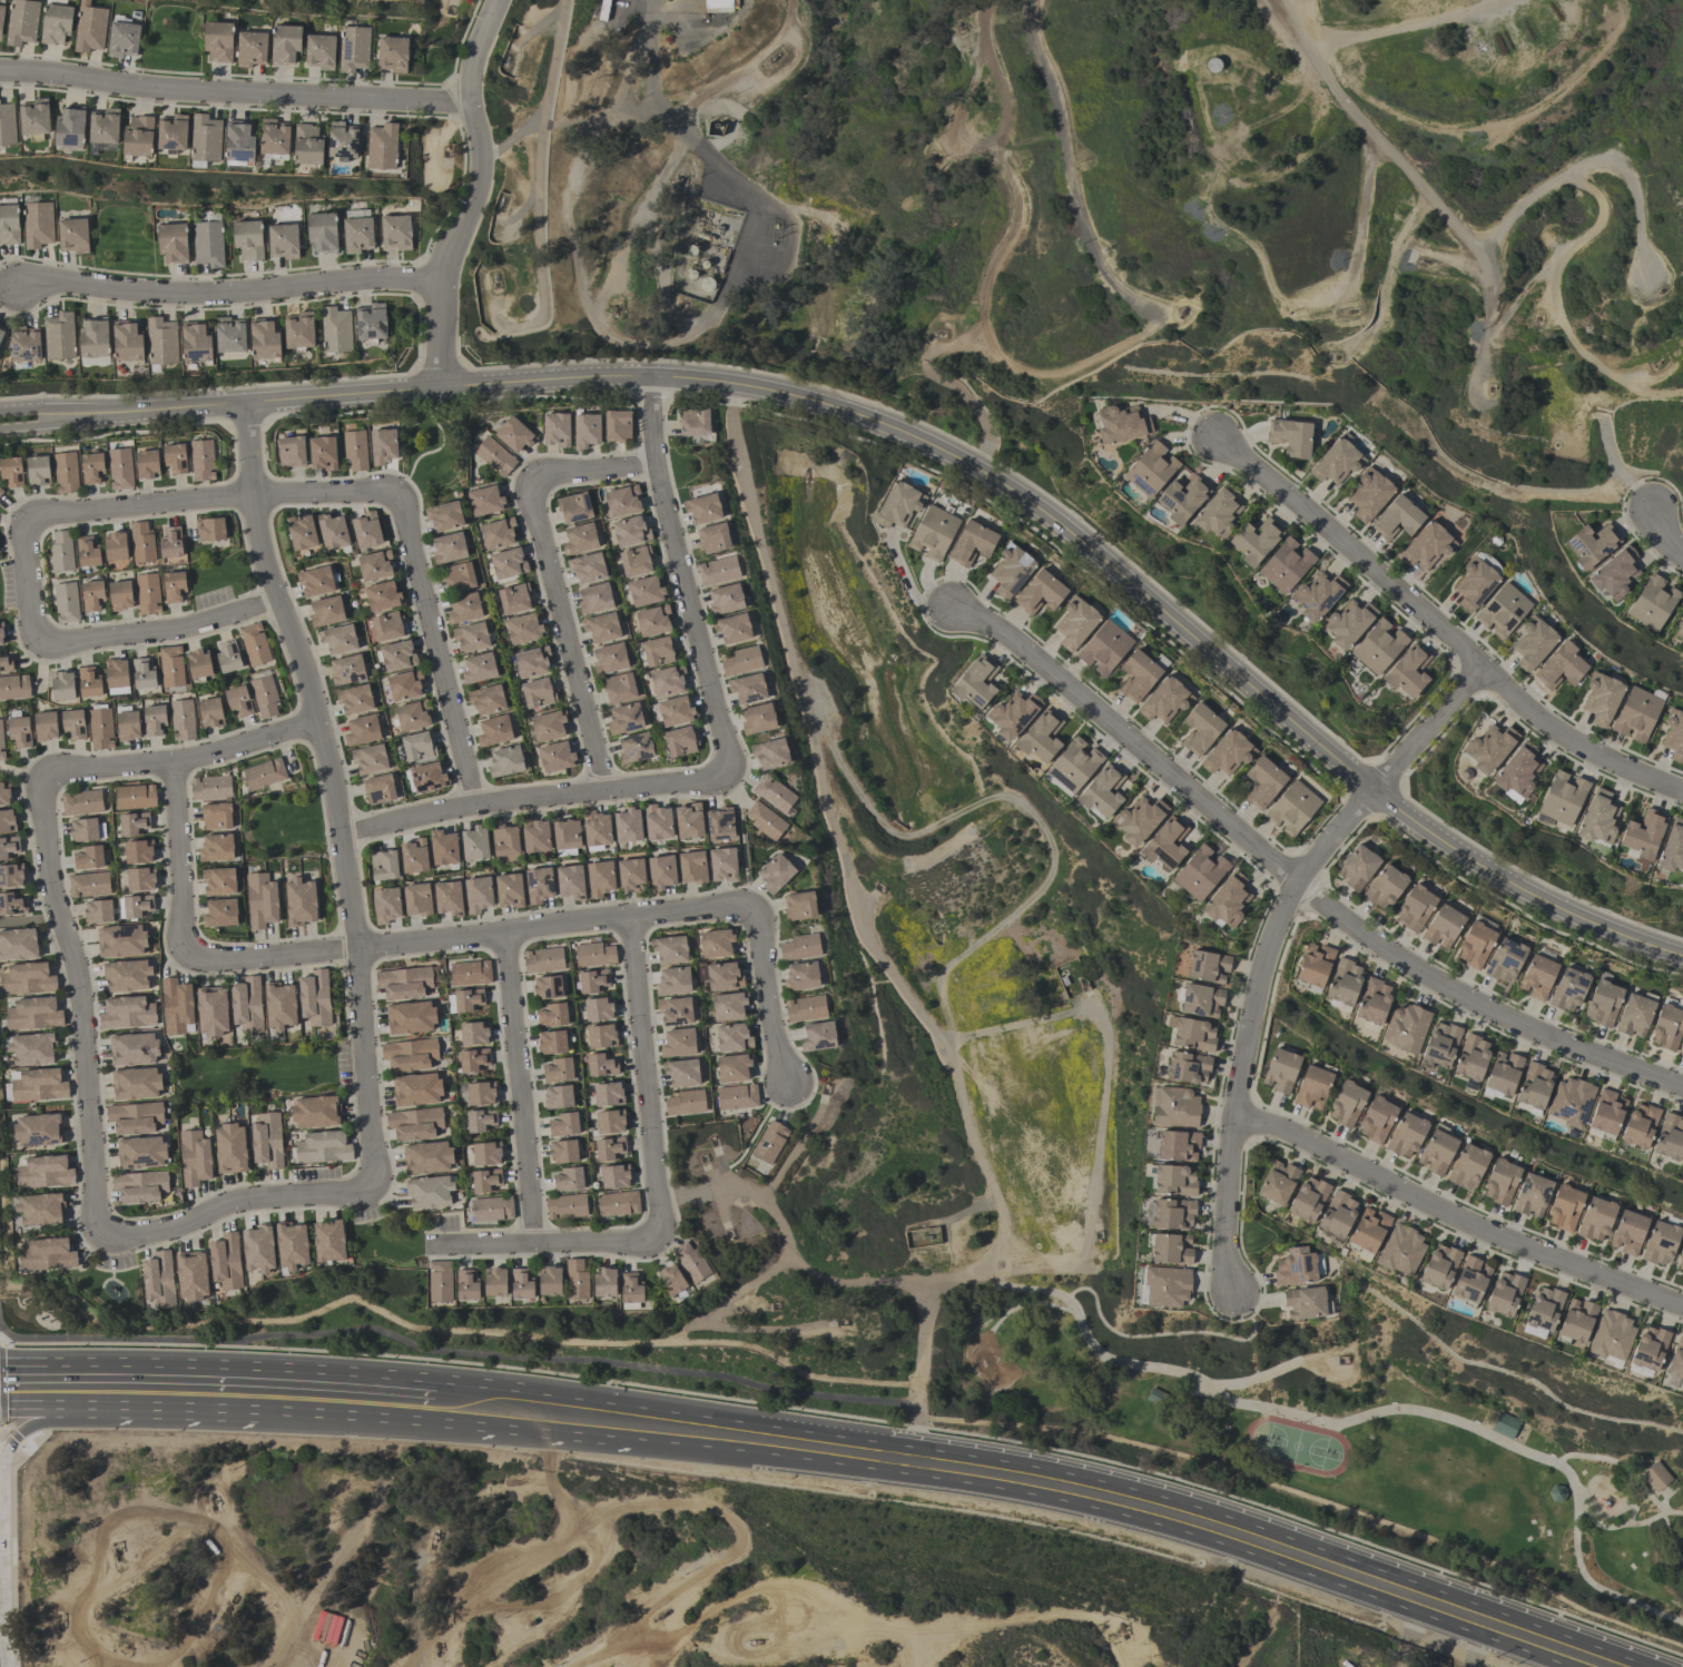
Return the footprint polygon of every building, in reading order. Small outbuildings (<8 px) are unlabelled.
[(6,46),(11,0),(21,0),(40,2),(35,43),(21,42),(21,48),(6,46)] [(73,52),(80,0),(91,0),(89,8),(108,10),(102,51),(89,49),(89,55),(73,52)] [(598,21),(602,0),(610,0),(606,22),(598,21)] [(706,13),(705,0),(733,0),(734,12),(706,13)] [(73,9),(70,31),(71,31),(70,43),(63,42),(63,46),(56,45),(56,46),(40,43),(46,6),(73,9)] [(140,26),(137,58),(122,56),(122,59),(107,57),(111,22),(140,26)] [(234,32),(232,63),(216,62),(216,61),(209,60),(209,51),(204,51),(205,23),(232,24),(232,32),(234,32)] [(302,27),(301,53),(299,53),(299,56),(295,56),(294,65),(286,63),(286,66),(272,66),(273,26),(302,27)] [(371,27),(370,69),(354,69),(354,73),(338,73),(341,26),(371,27)] [(267,33),(266,65),(252,65),(252,69),(236,68),(238,32),(267,33)] [(335,37),(334,71),(319,70),(319,67),(306,67),(307,36),(335,37)] [(410,39),(409,61),(407,61),(406,75),(391,73),(391,70),(377,69),(378,37),(388,38),(388,39),(410,39)] [(1209,72),(1207,71),(1207,68),(1207,66),(1207,63),(1209,61),(1211,60),(1213,60),(1216,60),(1218,61),(1220,63),(1221,65),(1221,68),(1221,70),(1220,72),(1218,73),(1216,75),(1213,75),(1211,75),(1209,72)] [(48,99),(50,134),(22,136),(20,109),(29,108),(29,103),(32,103),(32,100),(48,99)] [(17,146),(0,147),(0,106),(14,105),(17,146)] [(86,112),(83,148),(55,147),(56,121),(61,122),(61,110),(76,111),(86,112)] [(119,110),(118,145),(89,145),(90,116),(99,116),(99,112),(105,114),(105,110),(119,110)] [(222,121),(219,162),(191,162),(193,115),(208,115),(208,120),(222,121)] [(188,117),(186,152),(157,151),(158,122),(169,122),(169,126),(173,126),(173,116),(180,116),(180,117),(188,117)] [(154,118),(152,134),(151,150),(150,150),(150,155),(151,155),(151,158),(124,157),(124,132),(130,132),(130,118),(138,119),(138,117),(154,118)] [(289,128),(288,157),(260,156),(262,120),(276,121),(276,131),(279,131),(279,128),(289,128)] [(345,124),(344,134),(347,134),(347,131),(358,131),(357,160),(328,159),(329,122),(345,124)] [(398,125),(396,158),(394,158),(394,165),(396,165),(395,171),(367,170),(370,128),(382,129),(383,124),(398,125)] [(249,127),(249,138),(256,139),(255,164),(225,162),(227,126),(249,127)] [(318,128),(318,136),(324,136),(323,167),(294,166),(295,126),(311,126),(311,127),(318,128)] [(52,203),(55,244),(40,245),(40,250),(24,250),(23,204),(52,203)] [(4,243),(0,243),(0,207),(16,206),(17,214),(18,214),(20,245),(4,246),(4,243)] [(334,215),(334,223),(336,223),(337,254),(322,255),(322,253),(314,253),(314,243),(308,244),(307,216),(334,215)] [(409,216),(410,228),(411,228),(412,251),(395,253),(395,249),(383,249),(381,217),(409,216)] [(87,218),(90,255),(75,256),(75,250),(60,253),(58,220),(87,218)] [(372,218),(374,249),(360,250),(360,254),(345,255),(343,220),(372,218)] [(222,221),(224,268),(218,268),(218,269),(208,270),(208,265),(194,266),(191,224),(222,221)] [(262,230),(264,262),(247,263),(247,260),(240,262),(239,251),(235,251),(233,225),(259,223),(259,230),(262,230)] [(186,225),(188,265),(173,266),(173,264),(165,265),(164,255),(159,255),(157,227),(186,225)] [(299,260),(284,262),(284,257),(270,258),(268,227),(297,226),(299,260)] [(385,304),(388,341),(358,343),(356,314),(366,313),(367,315),(371,315),(370,304),(385,304)] [(351,312),(353,354),(323,355),(321,308),(336,307),(336,313),(351,312)] [(73,313),(76,358),(47,361),(45,319),(58,319),(58,314),(73,313)] [(314,349),(286,351),(284,322),(295,322),(295,324),(299,324),(298,314),(313,313),(314,349)] [(177,324),(179,365),(150,366),(147,319),(163,318),(163,324),(177,324)] [(245,325),(246,354),(217,356),(215,319),(230,318),(232,328),(234,328),(234,325),(245,325)] [(108,323),(109,351),(108,351),(108,357),(81,359),(79,335),(85,335),(85,323),(97,322),(97,323),(108,323)] [(274,323),(275,335),(279,335),(280,359),(253,361),(250,326),(260,325),(259,324),(274,323)] [(137,325),(137,337),(144,336),(145,362),(115,363),(112,327),(122,327),(122,326),(137,325)] [(210,332),(213,362),(184,364),(181,328),(190,328),(190,327),(205,326),(205,333),(210,332)] [(38,334),(39,362),(12,363),(10,328),(24,327),(26,337),(28,337),(28,335),(38,334)] [(1151,434),(1148,417),(1139,419),(1137,406),(1116,411),(1115,405),(1096,409),(1100,429),(1097,430),(1100,445),(1151,434)] [(709,436),(709,409),(680,410),(681,436),(709,436)] [(604,441),(631,440),(630,411),(604,411),(604,441)] [(569,446),(569,414),(542,414),(543,446),(569,446)] [(573,415),(574,451),(587,450),(587,445),(600,444),(599,414),(573,415)] [(493,434),(515,454),(523,445),(528,449),(537,438),(510,415),(493,434)] [(1268,442),(1284,443),(1284,458),(1309,459),(1311,423),(1268,421),(1268,442)] [(370,431),(371,467),(385,466),(384,460),(397,459),(395,429),(370,431)] [(344,461),(348,460),(350,472),(368,470),(364,430),(341,432),(344,461)] [(1307,473),(1320,483),(1325,477),(1336,487),(1349,470),(1354,474),(1368,458),(1340,434),(1307,473)] [(501,479),(516,463),(487,435),(472,452),(501,479)] [(279,467),(305,466),(303,437),(278,438),(279,467)] [(308,438),(309,469),(324,468),(324,471),(336,471),(335,437),(308,438)] [(1122,476),(1149,500),(1180,464),(1167,453),(1169,452),(1154,439),(1122,476)] [(189,441),(191,481),(214,480),(212,440),(189,441)] [(185,445),(162,445),(162,465),(170,465),(170,475),(185,474),(185,445)] [(109,489),(131,489),(130,449),(108,449),(109,489)] [(135,451),(137,479),(158,478),(157,450),(135,451)] [(77,493),(75,453),(53,454),(55,494),(77,493)] [(80,455),(82,485),(98,484),(97,475),(104,474),(102,453),(80,455)] [(26,485),(48,485),(48,457),(27,457),(26,485)] [(22,488),(21,458),(0,459),(0,479),(6,479),(6,488),(22,488)] [(1396,489),(1372,468),(1346,498),(1358,508),(1352,515),(1364,526),(1396,489)] [(1154,502),(1170,513),(1166,518),(1180,529),(1210,489),(1193,476),(1184,489),(1171,479),(1154,502)] [(890,524),(904,529),(912,510),(919,513),(926,494),(891,480),(873,524),(888,529),(890,524)] [(1190,521),(1204,534),(1208,529),(1216,536),(1241,508),(1231,499),(1235,494),(1224,483),(1190,521)] [(472,518),(507,509),(504,497),(498,498),(495,485),(466,492),(472,518)] [(603,492),(610,518),(642,510),(635,485),(603,492)] [(557,498),(562,524),(591,519),(587,493),(557,498)] [(1426,517),(1399,493),(1369,526),(1386,542),(1399,529),(1408,537),(1426,517)] [(692,525),(722,519),(716,494),(683,501),(685,514),(690,514),(692,525)] [(426,508),(432,534),(464,526),(457,500),(426,508)] [(938,564),(960,520),(928,504),(906,547),(921,554),(920,555),(938,564)] [(350,519),(358,550),(383,543),(375,512),(350,519)] [(292,552),(317,546),(310,514),(285,519),(292,552)] [(324,551),(350,545),(342,516),(329,519),(328,514),(316,517),(324,551)] [(643,515),(611,522),(617,548),(649,541),(643,515)] [(485,551),(517,543),(511,517),(478,526),(485,551)] [(197,542),(225,540),(223,518),(195,519),(197,542)] [(987,559),(999,534),(966,519),(947,559),(967,568),(974,553),(987,559)] [(1458,542),(1428,519),(1398,558),(1410,567),(1415,561),(1427,570),(1440,554),(1446,558),(1458,542)] [(1227,542),(1243,556),(1239,560),(1250,570),(1284,533),(1269,520),(1256,534),(1244,523),(1227,542)] [(155,561),(152,533),(148,534),(146,521),(129,523),(133,563),(155,561)] [(599,548),(592,522),(563,529),(566,542),(561,544),(564,556),(599,548)] [(701,553),(729,549),(726,524),(698,528),(701,553)] [(1584,525),(1564,541),(1577,558),(1573,561),(1582,572),(1621,542),(1608,525),(1593,537),(1584,525)] [(181,557),(180,527),(164,527),(165,539),(159,539),(160,558),(181,557)] [(49,542),(50,572),(72,571),(71,531),(53,531),(53,541),(49,542)] [(467,557),(461,532),(430,539),(436,565),(467,557)] [(105,562),(128,559),(125,533),(102,536),(105,562)] [(1256,573),(1285,596),(1316,557),(1301,545),(1300,546),(1287,535),(1256,573)] [(100,566),(99,548),(92,548),(92,536),(76,537),(78,567),(100,566)] [(993,591),(1008,601),(1037,563),(1008,541),(997,555),(1001,559),(990,574),(1000,582),(993,591)] [(1630,563),(1638,556),(1627,543),(1586,579),(1597,592),(1602,589),(1613,603),(1628,590),(1625,586),(1639,573),(1630,563)] [(618,552),(623,578),(653,572),(648,546),(618,552)] [(527,572),(521,547),(489,555),(495,580),(527,572)] [(362,583),(394,575),(388,550),(356,557),(362,583)] [(569,559),(573,584),(606,578),(602,553),(569,559)] [(700,586),(740,579),(736,556),(696,564),(700,586)] [(1463,597),(1457,605),(1471,616),(1500,577),(1478,561),(1473,567),(1469,564),(1452,588),(1463,597)] [(475,587),(471,562),(442,567),(447,593),(475,587)] [(302,598),(334,591),(329,566),(297,573),(302,598)] [(1031,617),(1040,603),(1053,612),(1069,588),(1038,568),(1014,605),(1031,617)] [(162,573),(164,604),(181,603),(180,593),(185,593),(185,572),(162,573)] [(1348,585),(1335,574),(1329,581),(1319,572),(1305,587),(1301,584),(1288,597),(1302,609),(1298,613),(1312,625),(1348,585)] [(1624,615),(1655,633),(1680,593),(1666,585),(1667,582),(1650,572),(1624,615)] [(136,575),(137,615),(159,614),(157,574),(136,575)] [(658,588),(656,576),(627,581),(632,607),(667,601),(664,587),(658,588)] [(104,610),(101,581),(80,583),(83,613),(104,610)] [(401,592),(395,593),(392,581),(364,587),(370,612),(404,605),(401,592)] [(1532,604),(1504,581),(1473,619),(1488,632),(1489,631),(1502,641),(1532,604)] [(52,585),(57,624),(80,621),(74,582),(52,585)] [(108,583),(109,610),(132,610),(131,582),(108,583)] [(496,591),(503,616),(532,608),(525,583),(496,591)] [(612,609),(608,583),(576,588),(581,615),(612,609)] [(712,617),(745,608),(738,583),(706,591),(712,617)] [(448,600),(451,612),(445,613),(449,626),(483,616),(476,592),(448,600)] [(1052,626),(1064,637),(1058,643),(1069,654),(1102,618),(1074,594),(1061,608),(1065,612),(1052,626)] [(344,622),(340,596),(309,601),(312,627),(344,622)] [(1330,641),(1343,653),(1378,612),(1366,601),(1360,608),(1350,599),(1336,615),(1332,611),(1320,625),(1334,637),(1330,641)] [(634,613),(641,638),(672,630),(666,604),(634,613)] [(370,617),(376,643),(405,636),(399,611),(370,617)] [(588,632),(591,645),(621,637),(614,612),(581,621),(584,633),(588,632)] [(505,620),(511,646),(545,637),(542,624),(537,625),(534,613),(505,620)] [(751,640),(748,615),(714,618),(716,634),(721,633),(722,644),(751,640)] [(1393,628),(1381,617),(1348,653),(1375,677),(1409,640),(1394,627),(1393,628)] [(1090,668),(1104,679),(1134,640),(1105,618),(1075,657),(1090,669),(1090,668)] [(1521,655),(1515,664),(1529,675),(1559,635),(1536,619),(1531,626),(1530,625),(1513,648),(1521,655)] [(250,668),(272,661),(259,622),(237,629),(250,668)] [(458,654),(490,647),(484,622),(452,629),(458,654)] [(358,649),(352,624),(318,632),(321,644),(326,643),(329,656),(358,649)] [(674,662),(670,637),(641,641),(645,667),(674,662)] [(214,645),(221,674),(242,669),(234,639),(214,645)] [(378,648),(385,673),(416,665),(410,639),(378,648)] [(1572,686),(1589,667),(1574,654),(1577,650),(1566,639),(1532,675),(1549,691),(1562,677),(1572,686)] [(623,642),(590,649),(596,675),(629,668),(623,642)] [(1381,681),(1393,691),(1397,687),(1412,700),(1430,679),(1419,670),(1430,656),(1413,642),(1381,681)] [(718,655),(723,677),(762,668),(757,645),(718,655)] [(159,647),(161,688),(183,687),(182,646),(159,647)] [(519,680),(548,673),(541,647),(513,654),(519,680)] [(1163,673),(1136,648),(1118,668),(1129,677),(1117,690),(1133,705),(1163,673)] [(186,652),(189,679),(211,676),(209,650),(186,652)] [(462,659),(465,672),(460,673),(463,686),(498,677),(491,652),(462,659)] [(328,661),(334,686),(366,679),(360,654),(328,661)] [(977,713),(995,692),(984,682),(997,668),(980,654),(949,688),(977,713)] [(12,672),(12,656),(0,656),(0,672),(12,672)] [(133,689),(153,688),(152,658),(132,659),(133,689)] [(128,687),(127,659),(105,660),(105,687),(128,687)] [(655,698),(687,690),(680,665),(648,673),(655,698)] [(94,675),(94,667),(78,667),(79,697),(101,696),(100,675),(94,675)] [(423,695),(417,670),(386,677),(392,703),(423,695)] [(1625,686),(1593,670),(1585,687),(1590,690),(1581,709),(1593,715),(1590,723),(1605,730),(1625,686)] [(609,704),(640,697),(634,671),(603,678),(609,704)] [(52,701),(74,700),(73,672),(51,672),(52,701)] [(767,699),(761,673),(727,681),(730,693),(734,692),(738,706),(767,699)] [(1165,726),(1192,695),(1166,674),(1135,711),(1148,722),(1154,716),(1165,726)] [(30,698),(28,675),(0,677),(0,700),(30,698)] [(249,682),(260,720),(278,715),(274,702),(278,701),(270,675),(249,682)] [(555,702),(549,677),(519,684),(526,710),(555,702)] [(342,717),(373,709),(367,684),(336,691),(342,717)] [(506,710),(500,684),(469,691),(474,717),(506,710)] [(253,715),(245,685),(223,691),(229,712),(235,710),(237,719),(253,715)] [(1610,730),(1628,738),(1628,737),(1643,744),(1663,700),(1630,685),(1610,730)] [(1008,744),(1043,703),(1030,693),(1023,701),(1015,695),(1003,709),(996,702),(984,716),(998,728),(994,732),(1008,744)] [(656,702),(663,728),(696,719),(693,707),(689,708),(685,695),(656,702)] [(196,702),(202,729),(224,725),(218,697),(196,702)] [(172,741),(193,740),(192,700),(171,701),(172,741)] [(1180,744),(1196,758),(1225,726),(1199,701),(1181,721),(1192,731),(1180,744)] [(398,731),(428,727),(425,702),(395,706),(398,731)] [(644,728),(638,702),(608,709),(611,722),(606,723),(609,736),(644,728)] [(776,729),(772,703),(740,708),(744,734),(776,729)] [(143,706),(144,736),(165,736),(163,706),(143,706)] [(1014,746),(1026,756),(1029,752),(1044,765),(1060,746),(1050,737),(1062,722),(1045,708),(1014,746)] [(1682,759),(1682,712),(1668,708),(1663,726),(1667,727),(1661,747),(1673,750),(1670,760),(1682,764),(1682,759)] [(111,709),(89,709),(89,749),(112,749),(111,709)] [(70,741),(85,739),(82,710),(60,712),(62,730),(69,730),(70,741)] [(138,711),(116,712),(117,740),(139,739),(138,711)] [(563,722),(560,711),(529,718),(535,743),(565,736),(562,722),(563,722)] [(57,740),(56,712),(33,713),(35,741),(57,740)] [(381,739),(375,713),(346,721),(349,733),(344,735),(347,747),(381,739)] [(476,735),(479,748),(513,739),(507,714),(478,721),(481,734),(476,735)] [(7,719),(11,749),(31,747),(28,717),(7,719)] [(662,733),(669,759),(698,751),(691,725),(662,733)] [(1459,751),(1486,775),(1520,738),(1507,726),(1500,734),(1491,725),(1477,740),(1473,737),(1459,751)] [(1198,763),(1211,775),(1217,768),(1228,779),(1255,749),(1230,727),(1198,763)] [(406,763),(435,756),(429,730),(400,737),(406,763)] [(654,757),(648,731),(615,739),(622,765),(654,757)] [(1088,746),(1076,736),(1045,771),(1073,795),(1104,758),(1089,745),(1088,746)] [(789,764),(783,738),(752,745),(757,771),(789,764)] [(1517,803),(1544,767),(1531,757),(1537,749),(1523,739),(1490,783),(1517,803)] [(537,747),(542,773),(577,766),(574,753),(569,754),(566,741),(537,747)] [(357,777),(389,769),(382,743),(351,751),(357,777)] [(487,751),(491,778),(524,771),(519,745),(487,751)] [(1260,812),(1288,778),(1260,755),(1244,774),(1258,785),(1246,800),(1260,812)] [(287,779),(279,757),(241,770),(248,792),(287,779)] [(449,786),(446,773),(440,774),(438,761),(408,768),(414,794),(449,786)] [(1074,800),(1087,811),(1091,806),(1106,819),(1122,801),(1111,791),(1123,778),(1107,763),(1074,800)] [(1570,828),(1589,783),(1571,775),(1571,776),(1555,769),(1536,813),(1570,828)] [(362,780),(368,806),(395,800),(390,774),(362,780)] [(788,816),(799,797),(762,774),(751,793),(788,816)] [(230,776),(190,778),(191,800),(231,799),(230,776)] [(1263,816),(1277,829),(1278,828),(1291,839),(1322,802),(1294,778),(1263,816)] [(8,805),(7,783),(0,783),(0,805),(8,805)] [(155,807),(154,785),(114,787),(115,809),(155,807)] [(1611,794),(1596,787),(1573,835),(1591,843),(1593,839),(1609,846),(1617,829),(1611,826),(1620,807),(1608,801),(1611,794)] [(102,812),(100,789),(60,794),(62,816),(102,812)] [(1120,838),(1135,850),(1169,808),(1156,798),(1150,805),(1140,796),(1127,813),(1122,809),(1111,822),(1124,833),(1120,838)] [(775,841),(788,824),(755,800),(742,817),(775,841)] [(203,830),(231,829),(230,803),(202,804),(203,830)] [(674,805),(676,839),(703,837),(701,804),(674,805)] [(617,844),(643,840),(637,806),(625,808),(626,812),(612,814),(617,844)] [(672,839),(671,806),(644,807),(645,840),(672,839)] [(707,841),(734,840),(733,809),(706,810),(707,841)] [(1654,860),(1665,815),(1645,809),(1640,825),(1625,821),(1618,851),(1654,860)] [(14,832),(14,810),(0,811),(0,833),(14,832)] [(149,833),(148,813),(119,814),(120,835),(149,833)] [(585,847),(612,844),(608,814),(581,817),(585,847)] [(1187,851),(1177,843),(1188,829),(1171,814),(1140,850),(1168,874),(1187,851)] [(1672,873),(1673,869),(1678,870),(1682,855),(1682,820),(1672,817),(1655,868),(1672,873)] [(70,841),(97,841),(97,819),(70,820),(70,841)] [(547,820),(530,822),(531,826),(521,827),(524,854),(550,851),(547,820)] [(552,821),(554,849),(580,848),(578,820),(552,821)] [(488,860),(486,824),(473,825),(473,831),(461,831),(462,861),(488,860)] [(518,827),(492,828),(493,857),(518,856),(518,827)] [(431,865),(457,864),(456,832),(430,833),(431,865)] [(232,834),(199,836),(200,862),(233,860),(232,834)] [(11,860),(10,854),(19,853),(18,837),(0,838),(0,860),(11,860)] [(429,871),(425,839),(399,842),(403,874),(429,871)] [(153,863),(152,840),(124,841),(124,864),(153,863)] [(1171,880),(1198,903),(1230,865),(1215,852),(1214,854),(1202,843),(1171,880)] [(1334,876),(1358,893),(1381,859),(1356,843),(1334,876)] [(73,855),(73,869),(102,868),(101,845),(84,846),(84,854),(73,855)] [(735,849),(709,849),(710,880),(728,880),(728,882),(736,882),(735,849)] [(371,880),(397,880),(396,851),(370,852),(371,880)] [(679,884),(705,883),(705,852),(678,853),(679,884)] [(754,875),(772,895),(797,871),(778,852),(754,875)] [(647,858),(650,889),(677,887),(673,855),(647,858)] [(620,892),(645,889),(642,858),(616,861),(620,892)] [(587,863),(588,899),(603,898),(603,891),(614,891),(613,862),(587,863)] [(1360,896),(1375,907),(1381,900),(1389,906),(1409,880),(1385,862),(1360,896)] [(22,887),(22,864),(0,865),(0,887),(22,887)] [(556,867),(557,897),(572,896),(572,901),(584,900),(583,866),(556,867)] [(528,906),(543,904),(542,899),(554,898),(550,867),(524,870),(528,906)] [(126,868),(127,891),(155,890),(154,868),(126,868)] [(203,896),(235,895),(235,868),(202,870),(203,896)] [(1251,895),(1241,886),(1246,881),(1235,870),(1199,909),(1213,922),(1217,917),(1230,929),(1243,915),(1237,910),(1251,895)] [(69,897),(109,895),(108,873),(68,875),(69,897)] [(267,873),(246,874),(248,931),(264,930),(264,923),(278,923),(277,881),(268,882),(267,873)] [(498,909),(524,906),(519,873),(493,877),(498,909)] [(494,907),(489,876),(462,880),(468,916),(479,914),(478,909),(494,907)] [(285,881),(286,927),(304,926),(304,922),(316,922),(315,879),(285,881)] [(437,914),(449,912),(449,917),(463,915),(458,881),(432,884),(437,914)] [(406,917),(432,914),(428,883),(401,886),(406,917)] [(1437,897),(1413,883),(1392,920),(1416,934),(1437,897)] [(402,920),(397,887),(371,891),(375,924),(402,920)] [(783,895),(787,922),(817,917),(812,891),(783,895)] [(0,894),(0,915),(27,914),(26,894),(0,894)] [(202,927),(237,926),(237,899),(206,900),(206,914),(201,914),(202,927)] [(111,900),(83,901),(84,924),(112,923),(111,900)] [(1420,936),(1445,952),(1466,918),(1442,902),(1420,936)] [(1472,921),(1454,958),(1479,970),(1497,933),(1472,921)] [(98,957),(145,955),(144,926),(97,927),(98,957)] [(37,959),(36,929),(0,930),(0,960),(37,959)] [(734,930),(699,931),(700,958),(731,957),(730,942),(734,942),(734,930)] [(820,957),(818,935),(778,939),(780,960),(820,957)] [(656,965),(686,962),(684,936),(654,939),(656,965)] [(1527,948),(1501,936),(1484,974),(1510,985),(1527,948)] [(616,963),(614,946),(602,947),(601,942),(573,945),(576,968),(616,963)] [(1318,952),(1307,948),(1295,980),(1321,989),(1335,950),(1320,944),(1318,952)] [(524,972),(563,971),(562,949),(523,950),(524,972)] [(1186,978),(1225,985),(1230,957),(1191,950),(1186,978)] [(1527,996),(1543,1002),(1558,964),(1531,954),(1518,989),(1528,993),(1527,996)] [(1325,999),(1352,1006),(1362,965),(1336,958),(1325,999)] [(106,992),(147,991),(146,973),(147,973),(146,961),(105,962),(106,992)] [(449,963),(450,985),(490,984),(489,961),(449,963)] [(817,962),(783,965),(786,991),(819,988),(817,962)] [(56,992),(56,976),(47,976),(47,963),(0,965),(0,994),(56,992)] [(706,964),(707,990),(740,989),(739,963),(706,964)] [(691,992),(688,966),(655,970),(658,996),(691,992)] [(1575,1015),(1590,977),(1563,966),(1548,1004),(1575,1015)] [(384,1000),(424,998),(424,989),(432,988),(431,968),(374,971),(375,988),(384,987),(384,1000)] [(300,1018),(308,1018),(308,1027),(330,1026),(327,969),(311,970),(311,976),(297,977),(300,1018)] [(578,972),(579,994),(601,993),(601,986),(609,986),(608,970),(578,972)] [(230,984),(231,1025),(242,1024),(242,1032),(262,1031),(260,976),(243,977),(243,983),(230,984)] [(534,977),(535,999),(561,998),(560,976),(534,977)] [(1394,987),(1367,977),(1353,1017),(1380,1026),(1394,987)] [(163,1035),(184,1034),(184,1024),(193,1024),(191,984),(176,985),(176,978),(161,978),(163,1035)] [(1624,989),(1596,979),(1583,1018),(1610,1027),(1624,989)] [(294,984),(264,985),(266,1031),(283,1030),(283,1026),(296,1025),(294,984)] [(1225,989),(1184,984),(1180,1014),(1217,1018),(1219,1006),(1222,1007),(1225,989)] [(228,1035),(226,988),(196,990),(198,1036),(228,1035)] [(475,1012),(474,1005),(483,1005),(483,989),(453,990),(454,1013),(475,1012)] [(743,1019),(742,1005),(747,1004),(746,993),(712,995),(713,1020),(743,1019)] [(1616,1032),(1630,1036),(1630,1034),(1645,1037),(1654,1000),(1625,993),(1616,1032)] [(826,1018),(824,996),(784,1000),(786,1022),(826,1018)] [(6,1029),(63,1027),(62,1010),(55,1010),(54,997),(14,999),(14,1007),(5,1008),(6,1029)] [(145,997),(103,998),(104,1013),(98,1013),(99,1028),(156,1026),(155,1003),(145,1003),(145,997)] [(583,1000),(586,1022),(613,1018),(610,997),(583,1000)] [(690,998),(656,999),(656,1010),(661,1010),(661,1026),(692,1025),(690,998)] [(1382,1043),(1415,1054),(1430,1012),(1396,1001),(1382,1043)] [(388,1034),(434,1032),(433,1002),(386,1005),(388,1034)] [(549,1004),(549,1011),(536,1012),(537,1027),(567,1025),(566,1003),(549,1004)] [(1659,1004),(1649,1045),(1676,1051),(1682,1023),(1682,1009),(1659,1004)] [(1171,1045),(1212,1053),(1217,1025),(1176,1017),(1171,1045)] [(837,1046),(832,1020),(802,1026),(805,1040),(798,1041),(801,1053),(837,1046)] [(1461,1030),(1433,1020),(1420,1060),(1448,1069),(1461,1030)] [(460,1045),(488,1045),(487,1022),(460,1023),(460,1045)] [(715,1026),(718,1052),(753,1048),(751,1035),(746,1036),(745,1023),(715,1026)] [(616,1046),(614,1024),(586,1027),(588,1049),(616,1046)] [(664,1030),(664,1045),(660,1045),(660,1057),(695,1056),(694,1029),(664,1030)] [(566,1053),(566,1032),(538,1032),(538,1054),(566,1053)] [(1492,1043),(1466,1033),(1450,1075),(1476,1085),(1492,1043)] [(13,1065),(55,1064),(54,1034),(8,1035),(9,1052),(13,1052),(13,1065)] [(111,1065),(157,1064),(156,1034),(109,1035),(111,1065)] [(438,1060),(437,1040),(380,1043),(381,1060),(388,1060),(389,1072),(430,1070),(430,1061),(438,1060)] [(1301,1057),(1274,1047),(1261,1084),(1272,1087),(1271,1090),(1287,1096),(1301,1057)] [(489,1070),(489,1049),(459,1050),(459,1071),(489,1070)] [(1165,1078),(1206,1085),(1211,1058),(1170,1050),(1165,1078)] [(1523,1058),(1507,1053),(1506,1055),(1495,1051),(1483,1088),(1510,1097),(1523,1058)] [(617,1058),(607,1058),(607,1053),(587,1054),(587,1076),(617,1075),(617,1058)] [(716,1056),(718,1082),(748,1081),(747,1067),(752,1067),(751,1054),(716,1056)] [(554,1058),(554,1066),(543,1067),(543,1081),(572,1080),(572,1058),(554,1058)] [(698,1059),(663,1062),(664,1076),(669,1076),(670,1088),(700,1085),(698,1059)] [(1542,1111),(1554,1070),(1527,1062),(1514,1102),(1542,1111)] [(1320,1111),(1334,1074),(1307,1064),(1292,1103),(1309,1109),(1310,1107),(1320,1111)] [(158,1068),(113,1070),(114,1099),(159,1098),(158,1068)] [(10,1071),(11,1101),(68,1098),(67,1082),(60,1082),(59,1069),(10,1071)] [(393,1076),(394,1106),(440,1104),(439,1074),(393,1076)] [(1546,1118),(1582,1128),(1594,1087),(1557,1077),(1546,1118)] [(1351,1129),(1368,1091),(1343,1079),(1325,1117),(1351,1129)] [(494,1082),(466,1083),(467,1105),(494,1105),(494,1082)] [(622,1105),(621,1083),(593,1084),(594,1106),(622,1105)] [(717,1109),(757,1108),(756,1085),(716,1087),(717,1109)] [(543,1087),(544,1109),(572,1108),(571,1086),(543,1087)] [(1154,1125),(1198,1127),(1200,1096),(1191,1096),(1191,1089),(1155,1087),(1154,1125)] [(1601,1089),(1587,1127),(1614,1137),(1628,1099),(1601,1089)] [(665,1115),(705,1113),(704,1090),(674,1091),(674,1097),(664,1098),(665,1115)] [(1398,1106),(1372,1095),(1356,1135),(1382,1145),(1398,1106)] [(293,1128),(340,1126),(339,1097),(292,1098),(293,1128)] [(1619,1141),(1646,1150),(1660,1110),(1633,1101),(1619,1141)] [(114,1135),(154,1133),(153,1124),(163,1123),(162,1103),(105,1106),(106,1122),(114,1121),(114,1135)] [(385,1112),(386,1128),(394,1128),(395,1141),(435,1139),(434,1130),(443,1129),(442,1109),(385,1112)] [(488,1125),(496,1125),(495,1109),(466,1111),(467,1133),(488,1132),(488,1125)] [(624,1133),(623,1110),(595,1111),(596,1133),(624,1133)] [(1385,1149),(1412,1160),(1428,1122),(1402,1111),(1385,1149)] [(250,1124),(252,1164),(267,1163),(267,1170),(282,1169),(280,1112),(257,1113),(258,1123),(250,1124)] [(577,1112),(559,1113),(560,1121),(548,1121),(549,1136),(578,1134),(577,1112)] [(16,1146),(63,1144),(61,1114),(14,1116),(16,1146)] [(751,1157),(773,1166),(788,1128),(766,1120),(751,1157)] [(213,1124),(216,1173),(246,1172),(244,1123),(213,1124)] [(1459,1141),(1433,1128),(1415,1162),(1428,1168),(1426,1170),(1440,1178),(1459,1141)] [(210,1139),(201,1139),(201,1130),(179,1131),(181,1188),(198,1187),(198,1180),(211,1180),(210,1139)] [(352,1161),(351,1144),(344,1144),(344,1131),(303,1133),(303,1141),(295,1142),(295,1163),(352,1161)] [(1198,1161),(1198,1132),(1158,1131),(1158,1160),(1198,1161)] [(164,1167),(163,1137),(117,1138),(118,1168),(164,1167)] [(625,1159),(625,1138),(595,1139),(595,1160),(625,1159)] [(577,1161),(576,1140),(549,1141),(550,1162),(577,1161)] [(406,1175),(452,1171),(449,1141),(404,1145),(406,1175)] [(472,1143),(473,1166),(500,1165),(499,1142),(472,1143)] [(1446,1178),(1473,1192),(1491,1155),(1464,1142),(1446,1178)] [(16,1166),(17,1187),(74,1185),(73,1169),(66,1169),(66,1156),(25,1157),(25,1166),(16,1166)] [(1506,1207),(1521,1167),(1495,1157),(1480,1197),(1506,1207)] [(1284,1207),(1298,1169),(1286,1164),(1285,1166),(1270,1160),(1256,1196),(1284,1207)] [(628,1165),(600,1166),(601,1188),(629,1187),(628,1165)] [(1154,1166),(1154,1195),(1195,1196),(1196,1167),(1154,1166)] [(565,1176),(553,1177),(553,1191),(582,1190),(582,1167),(564,1168),(565,1176)] [(471,1171),(472,1194),(494,1193),(493,1187),(501,1186),(501,1170),(471,1171)] [(167,1171),(110,1174),(111,1191),(119,1191),(119,1203),(159,1202),(159,1193),(168,1193),(167,1171)] [(1541,1219),(1553,1181),(1524,1172),(1512,1211),(1541,1219)] [(1330,1186),(1304,1174),(1287,1213),(1313,1224),(1330,1186)] [(408,1179),(409,1209),(450,1207),(450,1192),(454,1191),(453,1176),(408,1179)] [(1545,1223),(1571,1233),(1586,1193),(1559,1184),(1545,1223)] [(1317,1229),(1343,1240),(1359,1201),(1333,1190),(1317,1229)] [(598,1194),(599,1216),(639,1214),(638,1192),(598,1194)] [(62,1224),(62,1194),(16,1195),(17,1213),(21,1213),(21,1225),(62,1224)] [(546,1219),(586,1218),(586,1195),(545,1196),(546,1219)] [(1603,1244),(1617,1204),(1590,1195),(1576,1235),(1603,1244)] [(471,1199),(472,1221),(512,1220),(512,1197),(471,1199)] [(1193,1200),(1152,1199),(1152,1229),(1193,1230),(1193,1200)] [(1635,1257),(1649,1219),(1622,1209),(1607,1247),(1635,1257)] [(1640,1258),(1668,1268),(1682,1229),(1654,1219),(1640,1258)] [(345,1261),(343,1220),(312,1222),(315,1263),(345,1261)] [(306,1223),(276,1225),(278,1269),(308,1267),(306,1223)] [(1427,1238),(1392,1224),(1376,1264),(1411,1278),(1427,1238)] [(270,1227),(240,1230),(245,1270),(258,1269),(259,1274),(275,1272),(270,1227)] [(238,1232),(221,1233),(221,1241),(208,1242),(211,1282),(219,1282),(220,1293),(241,1292),(238,1232)] [(1192,1264),(1192,1247),(1191,1247),(1191,1235),(1152,1234),(1151,1263),(1192,1264)] [(76,1269),(76,1251),(68,1251),(68,1239),(28,1239),(28,1249),(20,1249),(20,1270),(76,1269)] [(693,1285),(710,1274),(687,1239),(670,1251),(693,1285)] [(1419,1282),(1446,1291),(1460,1252),(1433,1242),(1419,1282)] [(1275,1284),(1321,1283),(1320,1253),(1307,1254),(1306,1247),(1284,1248),(1285,1260),(1274,1260),(1275,1284)] [(155,1259),(141,1260),(144,1300),(153,1300),(154,1309),(174,1308),(171,1250),(154,1251),(155,1259)] [(178,1300),(207,1299),(205,1252),(176,1253),(178,1300)] [(1477,1304),(1492,1267),(1465,1256),(1450,1293),(1477,1304)] [(566,1300),(587,1299),(586,1259),(565,1259),(566,1300)] [(429,1302),(451,1302),(450,1261),(428,1262),(429,1302)] [(686,1288),(673,1263),(655,1272),(668,1297),(686,1288)] [(1188,1269),(1146,1267),(1144,1306),(1187,1308),(1188,1269)] [(560,1268),(538,1269),(538,1296),(561,1295),(560,1268)] [(506,1296),(506,1269),(483,1270),(484,1296),(506,1296)] [(511,1299),(533,1299),(533,1281),(526,1281),(527,1269),(511,1269),(511,1299)] [(477,1299),(476,1270),(456,1271),(456,1300),(477,1299)] [(592,1271),(593,1297),(616,1297),(615,1270),(592,1271)] [(1525,1279),(1498,1270),(1484,1309),(1512,1319),(1525,1279)] [(643,1286),(636,1286),(636,1273),(620,1273),(621,1303),(643,1302),(643,1286)] [(1552,1333),(1564,1294),(1536,1285),(1524,1324),(1552,1333)] [(1283,1289),(1283,1307),(1288,1307),(1288,1320),(1325,1318),(1324,1288),(1283,1289)] [(1556,1334),(1584,1345),(1598,1307),(1570,1297),(1556,1334)] [(1587,1351),(1623,1362),(1636,1319),(1601,1308),(1587,1351)] [(1670,1334),(1643,1324),(1629,1364),(1656,1373),(1670,1334)] [(1681,1351),(1682,1346),(1682,1338),(1677,1336),(1665,1374),(1682,1380),(1682,1351),(1681,1351)] [(1520,1422),(1512,1440),(1492,1431),(1500,1412),(1520,1422)] [(1657,1460),(1674,1478),(1657,1493),(1641,1474),(1657,1460)] [(1563,1487),(1567,1495),(1562,1502),(1553,1501),(1548,1492),(1554,1486),(1563,1487)]
